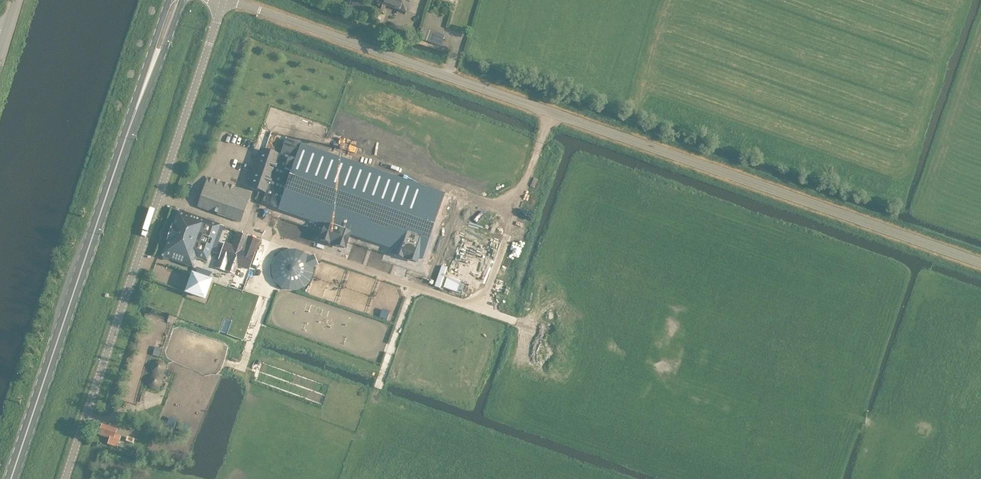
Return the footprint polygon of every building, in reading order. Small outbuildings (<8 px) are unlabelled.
[(351,12),(352,9),(358,11),(362,0),(350,0),(346,10),(351,12)] [(406,12),(410,0),(377,0),(376,1),(406,12)] [(419,37),(441,44),(444,35),(423,27),(419,37)] [(247,185),(268,192),(280,155),(260,148),(247,185)] [(268,192),(261,213),(421,268),(442,204),(282,150),(280,155),(268,192)] [(197,206),(239,222),(250,193),(208,177),(197,206)] [(162,255),(192,267),(196,257),(208,262),(221,224),(210,219),(210,220),(179,209),(162,255)] [(221,255),(217,266),(224,269),(234,273),(237,264),(247,268),(253,252),(234,245),(232,249),(224,246),(221,255)] [(272,265),(272,266),(273,273),(272,273),(272,274),(273,274),(274,278),(275,280),(276,281),(279,284),(281,286),(281,287),(282,286),(288,289),(289,289),(296,289),(297,289),(303,286),(304,286),(304,285),(308,281),(309,281),(309,280),(311,273),(312,273),(312,272),(312,266),(316,264),(316,263),(313,256),(313,255),(312,256),(308,258),(303,253),(303,252),(302,252),(296,250),(296,249),(295,249),(295,250),(291,250),(288,250),(288,249),(287,250),(288,250),(281,253),(281,252),(280,253),(276,258),(275,258),(275,259),(273,265),(272,265)] [(190,283),(187,291),(203,297),(209,281),(193,275),(190,283)] [(224,317),(219,330),(243,339),(259,295),(243,290),(239,300),(237,299),(236,302),(238,303),(237,308),(235,307),(234,310),(236,310),(234,315),(232,314),(231,317),(233,318),(232,320),(224,317)] [(153,366),(153,367),(153,368),(153,369),(154,370),(154,371),(155,371),(156,372),(157,372),(155,375),(157,376),(158,373),(159,372),(160,372),(161,371),(162,371),(162,370),(163,369),(163,368),(163,367),(163,366),(163,365),(162,364),(162,363),(161,363),(161,362),(160,362),(159,362),(158,361),(157,361),(156,362),(155,362),(154,363),(153,364),(153,365),(153,366)] [(149,379),(149,380),(149,381),(150,382),(150,383),(151,384),(152,384),(152,385),(153,385),(154,385),(155,385),(156,385),(156,384),(157,384),(158,383),(159,382),(159,381),(159,380),(159,379),(159,378),(158,377),(158,376),(157,376),(155,375),(154,375),(153,375),(152,376),(151,376),(151,377),(150,378),(149,379)] [(116,434),(117,428),(103,423),(99,434),(109,438),(108,443),(117,446),(121,435),(116,434)]
